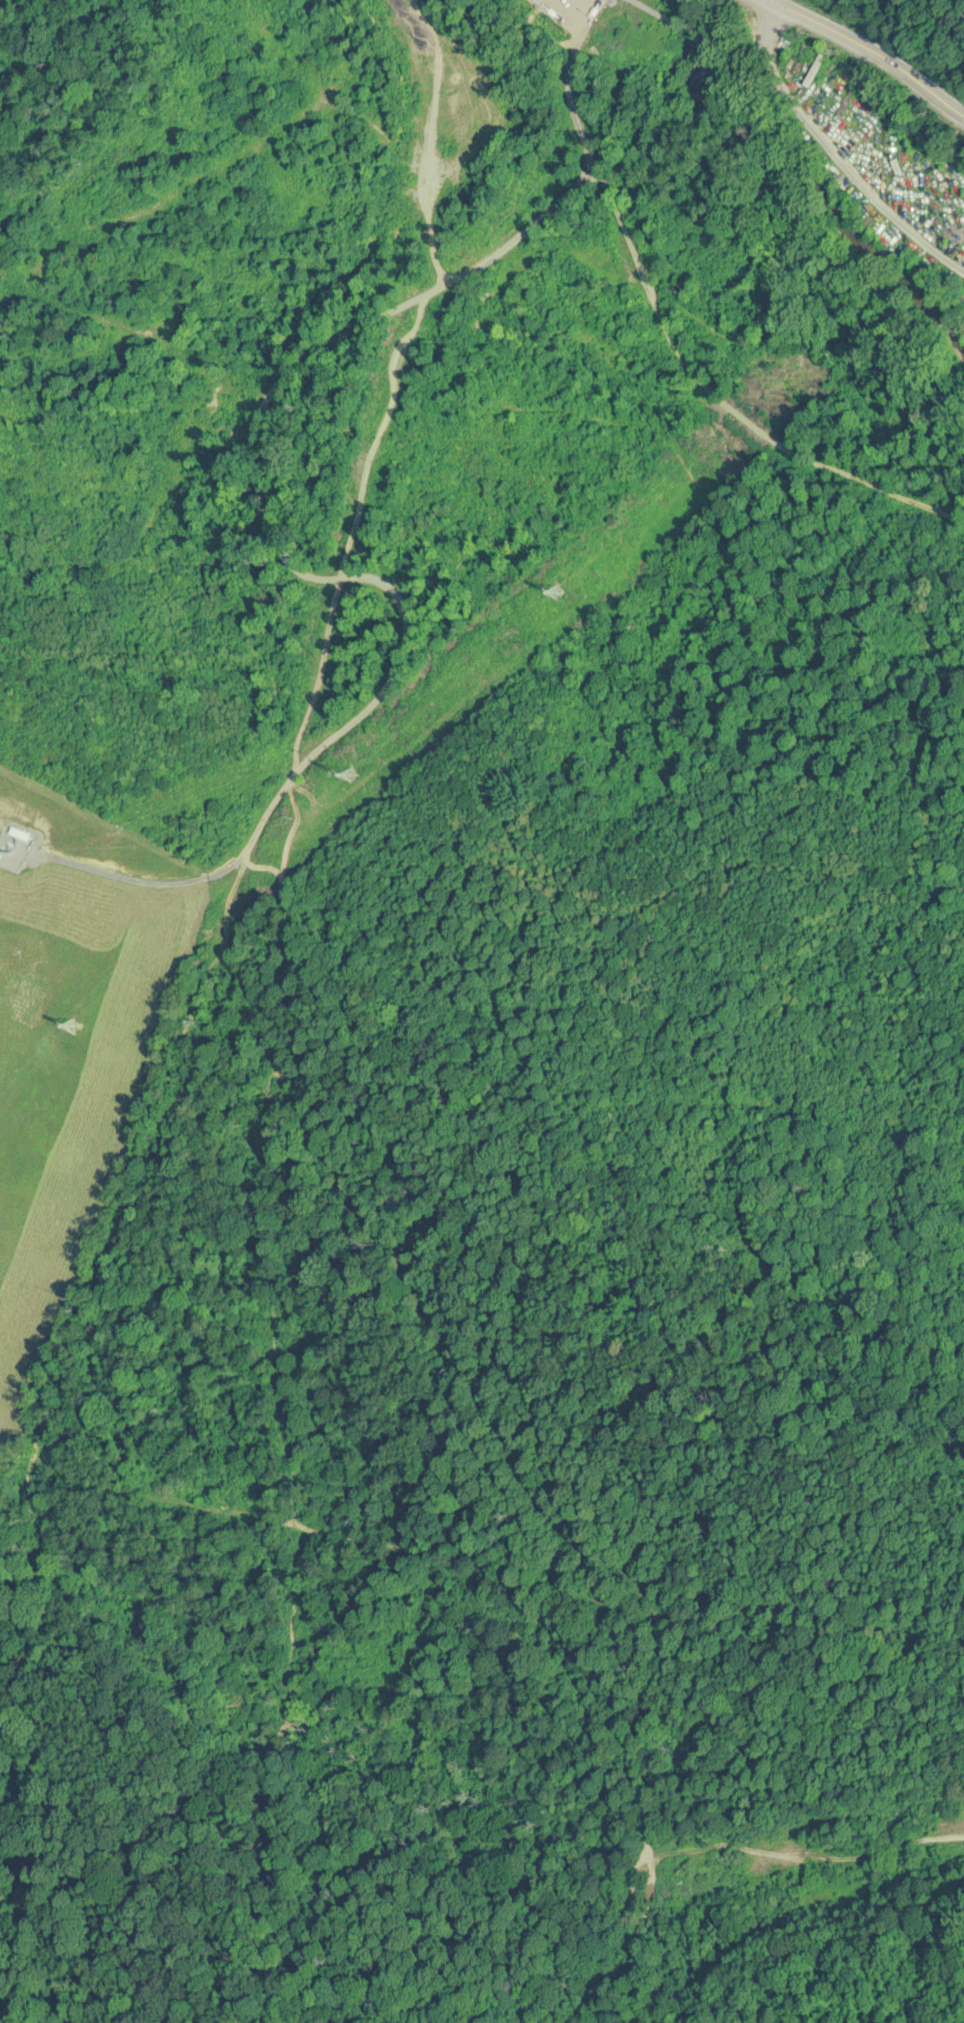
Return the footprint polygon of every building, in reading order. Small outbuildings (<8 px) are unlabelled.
[(719,93),(697,72),(687,83),(709,104),(719,93)] [(30,834),(12,826),(9,834),(26,842),(30,834)]
